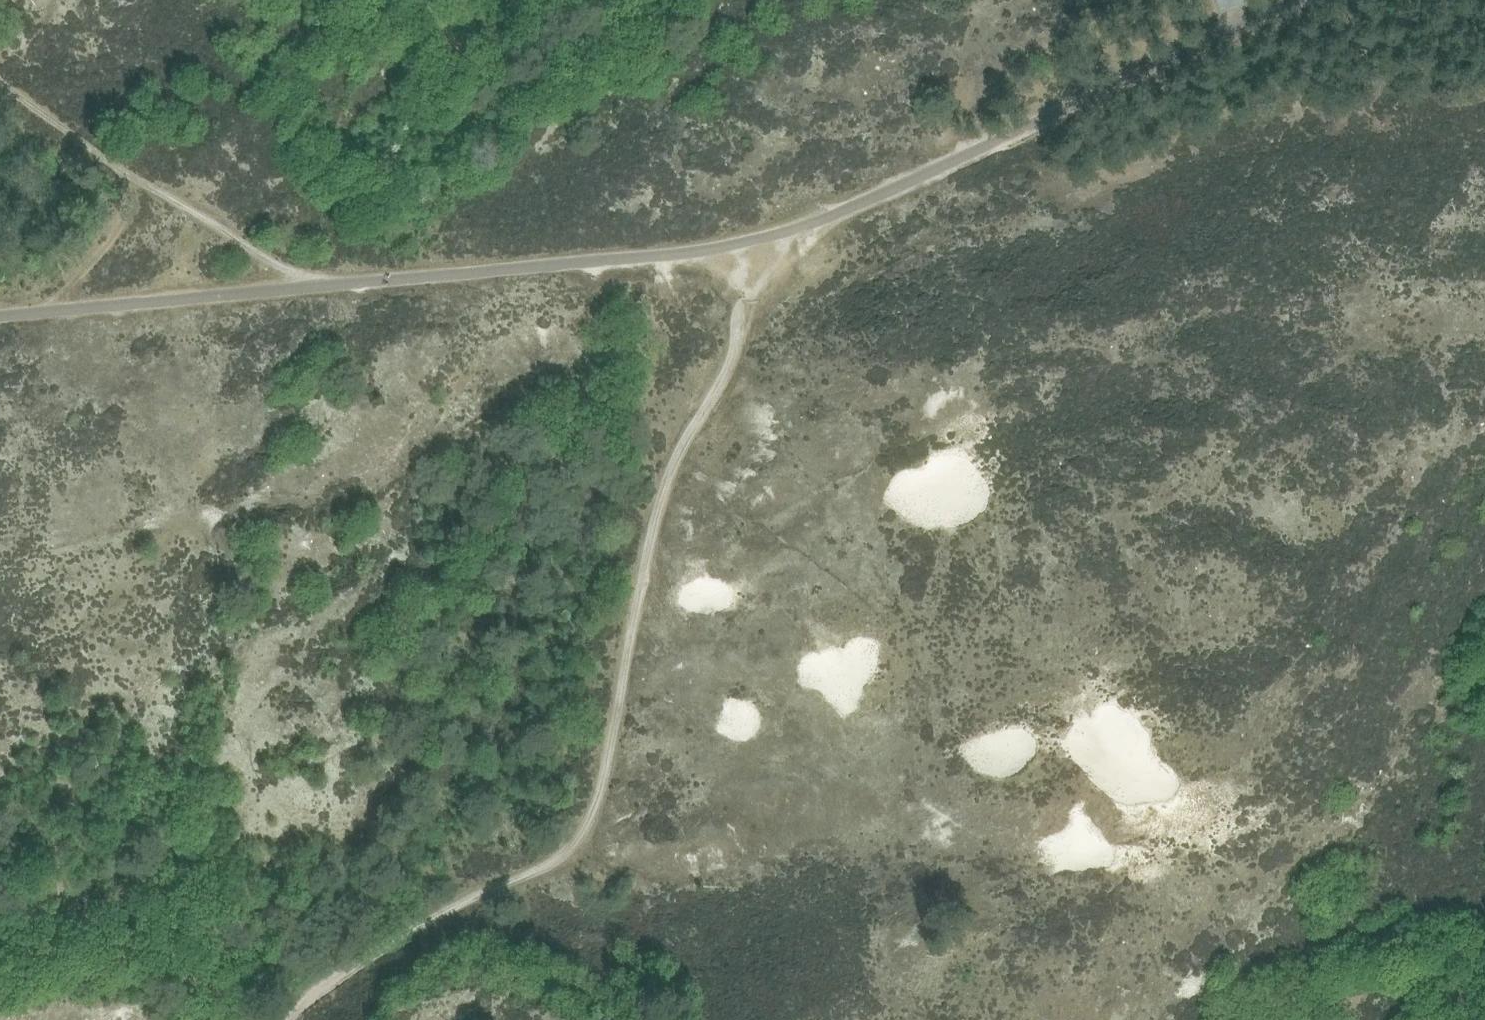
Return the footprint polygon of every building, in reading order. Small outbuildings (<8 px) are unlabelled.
[(1222,12),(1245,2),(1244,0),(1217,0),(1222,12)]
